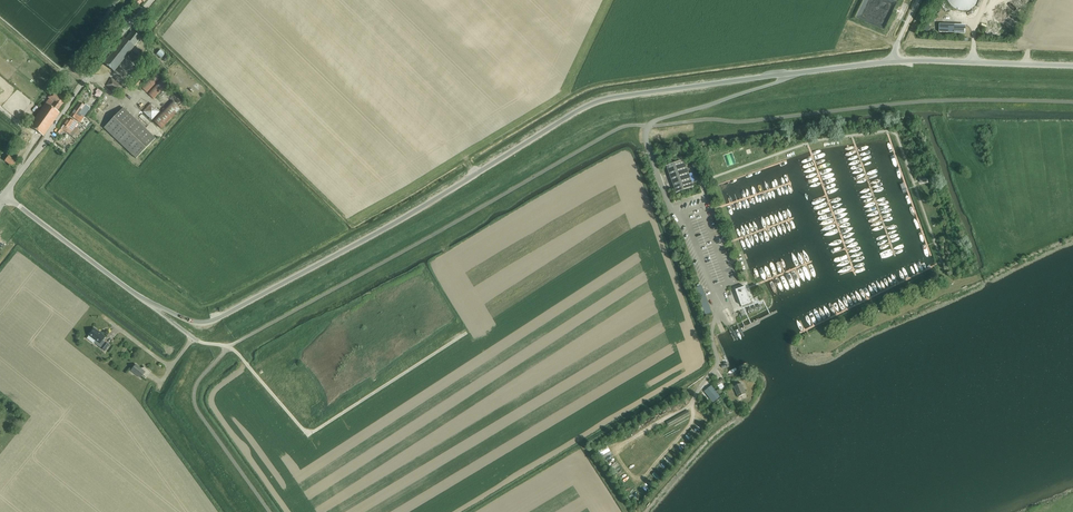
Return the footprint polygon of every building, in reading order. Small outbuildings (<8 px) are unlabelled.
[(954,33),(954,25),(939,25),(939,32),(954,33)] [(103,64),(104,64),(114,72),(131,50),(137,55),(141,58),(142,56),(138,53),(139,52),(133,48),(141,39),(131,31),(125,39),(124,38),(103,64)] [(161,59),(165,54),(161,50),(157,55),(161,59)] [(134,62),(137,58),(131,53),(127,58),(134,62)] [(148,56),(147,59),(157,68),(159,66),(148,56)] [(153,99),(166,84),(154,73),(140,87),(153,99)] [(146,79),(142,75),(132,85),(137,89),(146,79)] [(117,94),(122,86),(112,78),(106,86),(117,94)] [(99,99),(103,93),(97,89),(95,92),(97,93),(94,96),(99,99)] [(31,127),(37,132),(44,137),(60,114),(58,113),(66,102),(53,93),(49,99),(50,100),(31,127)] [(161,129),(180,109),(172,101),(152,121),(161,129)] [(84,118),(83,118),(90,108),(85,105),(84,106),(80,103),(70,116),(80,123),(84,118)] [(151,104),(143,112),(151,121),(160,112),(151,104)] [(136,159),(155,139),(124,108),(104,128),(136,159)] [(65,126),(59,133),(62,135),(65,131),(69,133),(70,132),(72,133),(79,124),(75,122),(74,123),(71,120),(66,127),(65,126)] [(82,133),(80,131),(81,130),(79,128),(78,130),(77,129),(74,133),(79,137),(82,133)] [(5,161),(13,167),(17,162),(9,156),(5,161)] [(667,167),(676,191),(677,193),(693,187),(683,161),(667,167)] [(747,286),(737,290),(743,306),(753,302),(747,286)] [(711,313),(712,313),(707,301),(702,303),(706,315),(711,313)] [(105,351),(109,346),(105,343),(102,341),(105,337),(94,329),(89,336),(96,341),(95,343),(101,348),(105,351)] [(145,378),(150,372),(144,367),(142,370),(136,365),(131,371),(141,378),(143,376),(145,378)] [(746,394),(742,384),(734,387),(738,397),(746,394)] [(721,396),(714,388),(712,385),(710,387),(706,389),(707,390),(705,392),(713,402),(721,396)] [(690,415),(688,410),(666,422),(669,427),(690,415)]
